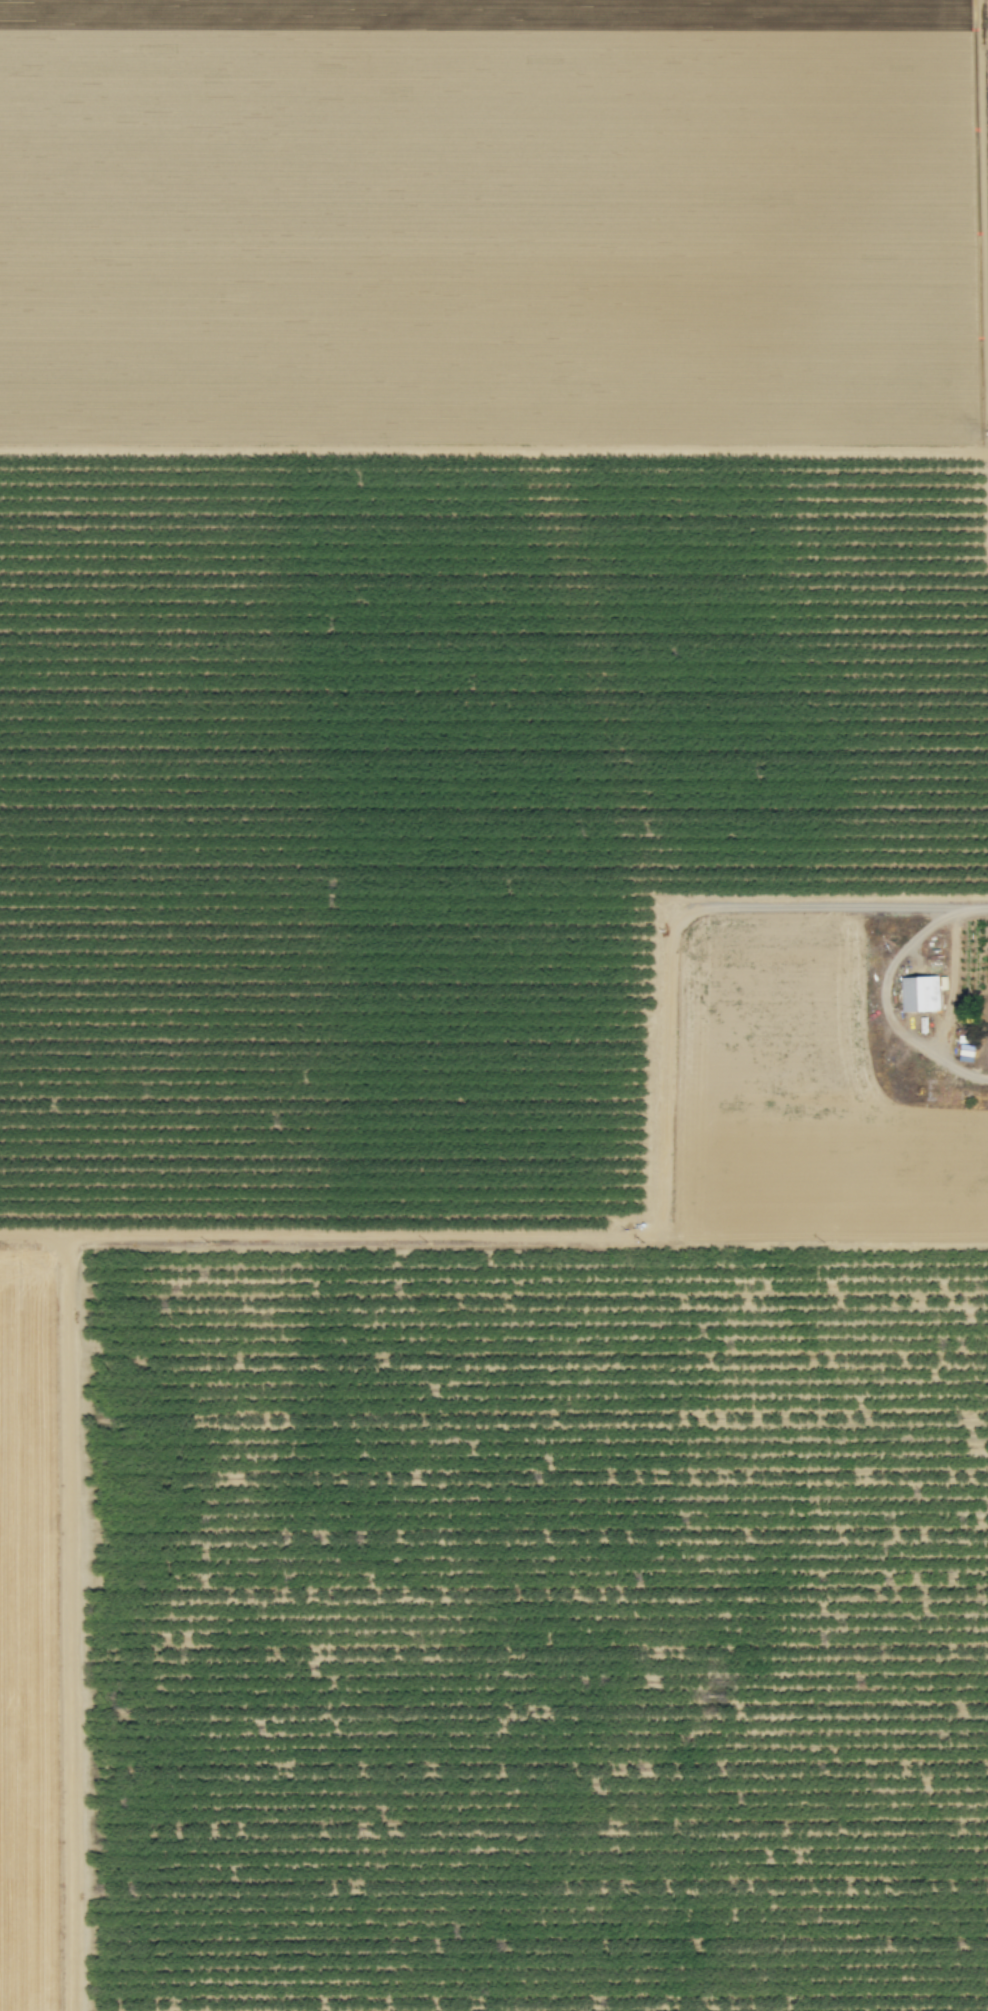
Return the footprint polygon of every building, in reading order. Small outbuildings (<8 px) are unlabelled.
[(941,1012),(940,977),(902,978),(904,1013),(941,1012)]
